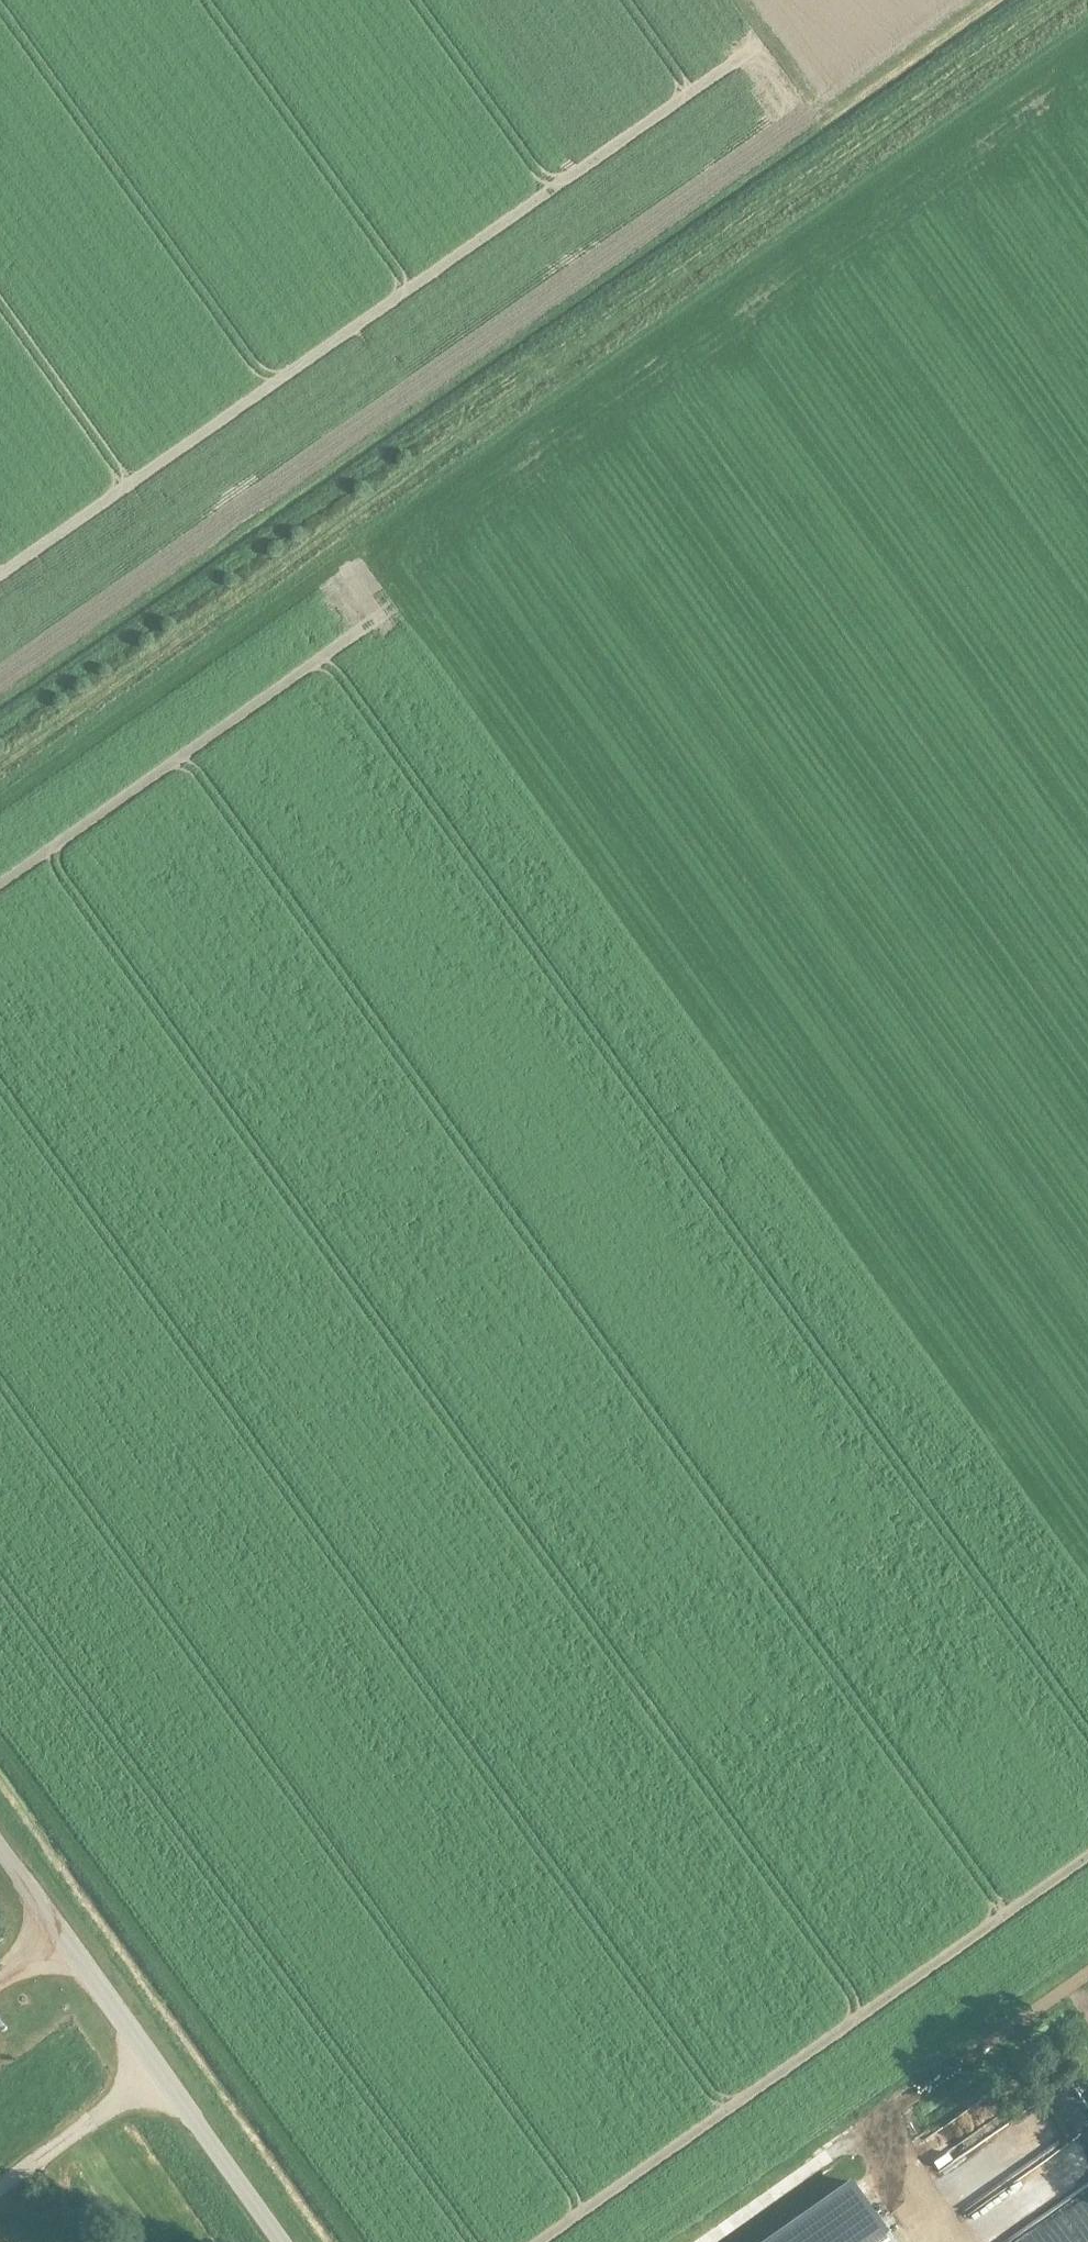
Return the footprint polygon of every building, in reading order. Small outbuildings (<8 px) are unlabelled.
[(776,2161),(783,2170),(800,2156),(793,2147),(776,2161)] [(854,2183),(770,2241),(896,2241),(854,2183)]
